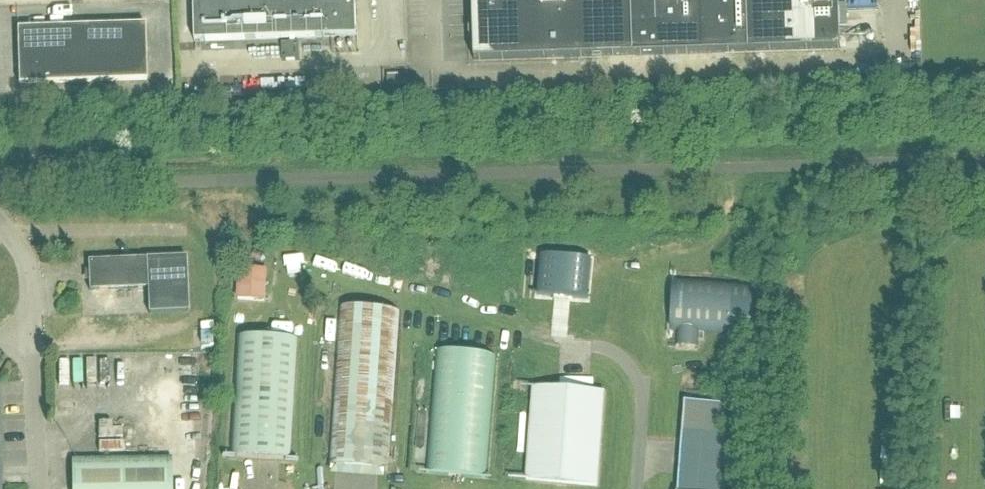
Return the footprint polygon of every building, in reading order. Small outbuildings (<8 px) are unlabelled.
[(195,43),(357,38),(356,0),(193,0),(195,43)] [(474,62),(840,51),(839,0),(472,0),(474,62)] [(85,27),(86,83),(147,81),(145,25),(85,27)] [(86,83),(85,27),(17,29),(19,85),(86,83)] [(542,255),(538,295),(587,299),(591,260),(542,255)] [(148,314),(188,313),(186,258),(88,261),(89,292),(147,289),(148,314)] [(241,269),(239,300),(265,302),(267,271),(241,269)] [(730,333),(734,283),(674,279),(671,329),(678,330),(677,346),(699,347),(700,331),(730,333)] [(389,471),(396,351),(398,311),(339,307),(330,467),(389,471)] [(290,460),(297,340),(237,336),(230,456),(290,460)] [(496,359),(434,354),(427,473),(489,479),(496,359)] [(604,392),(533,386),(527,480),(598,487),(604,392)] [(679,488),(720,488),(725,405),(722,405),(684,403),(679,488)] [(71,460),(71,488),(172,488),(171,458),(71,460)]
